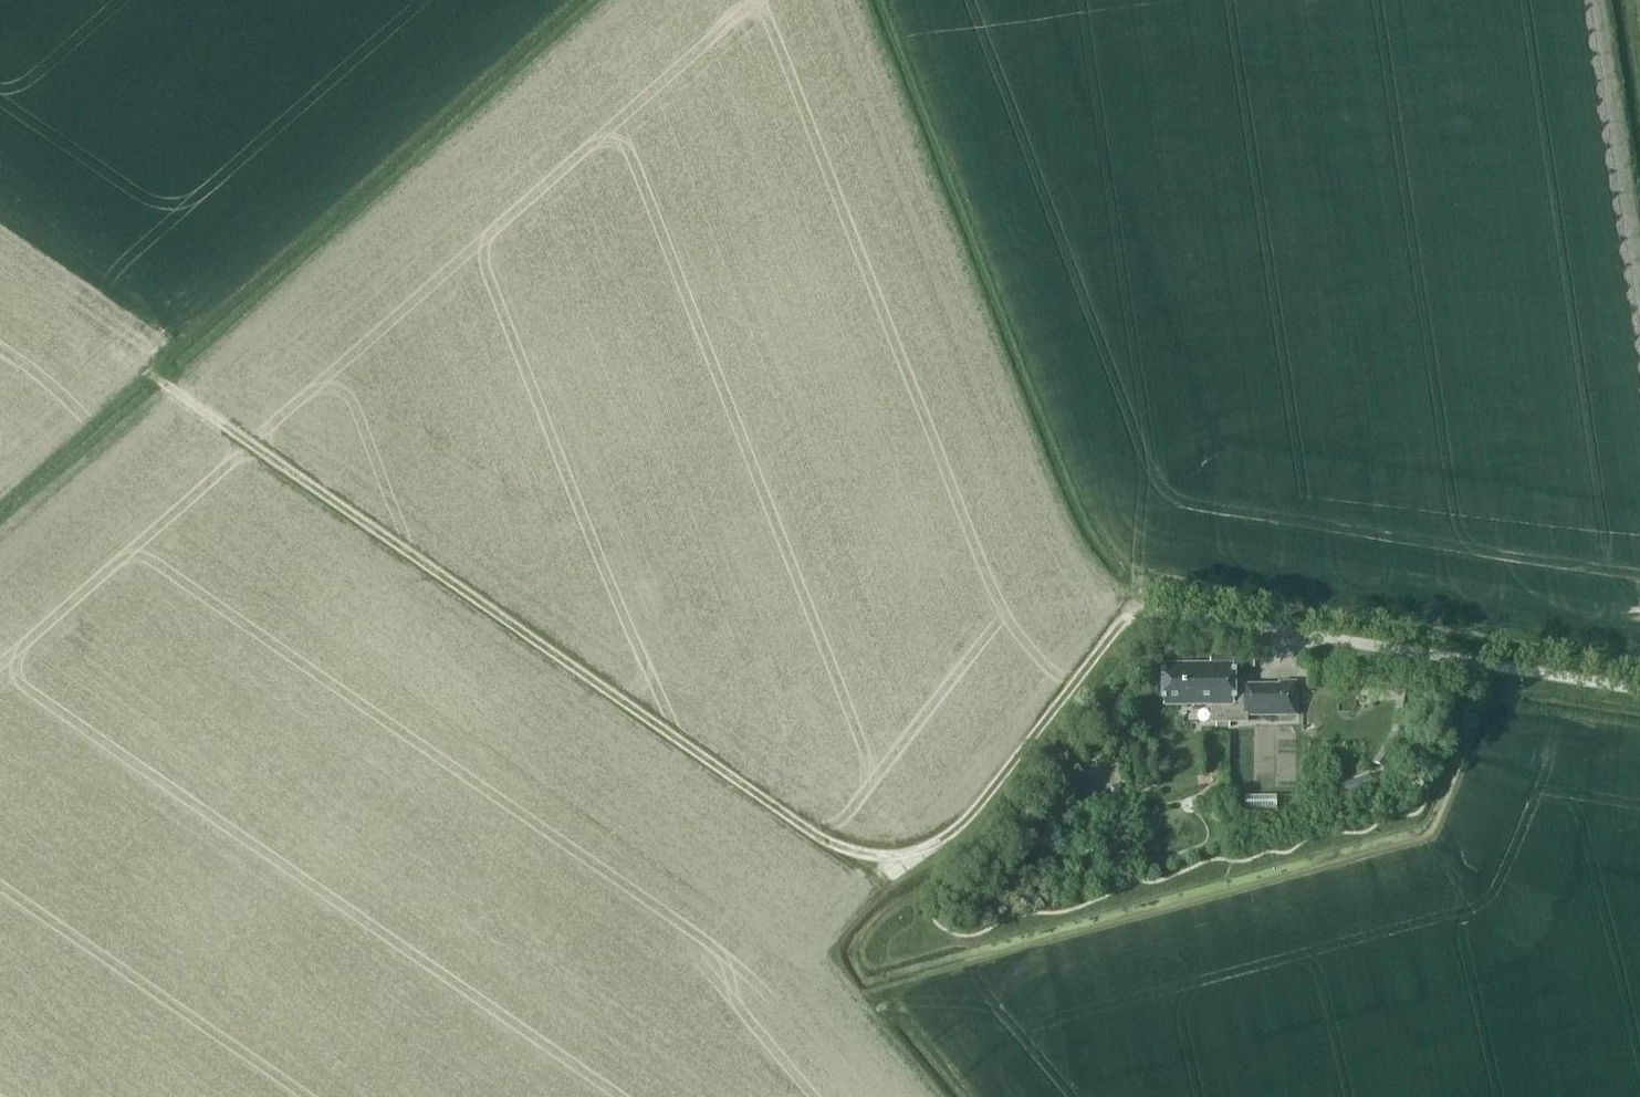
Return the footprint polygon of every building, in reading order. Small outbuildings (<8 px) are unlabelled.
[(1237,690),(1237,652),(1211,652),(1211,664),(1166,664),(1166,702),(1214,702),(1214,720),(1248,720),(1248,713),(1298,714),(1298,680),(1283,679),(1283,684),(1246,683),(1246,690),(1237,690)] [(1419,694),(1420,695),(1422,682),(1365,673),(1363,686),(1399,691),(1419,694)] [(1399,691),(1392,735),(1412,738),(1419,694),(1399,691)] [(1390,774),(1412,738),(1392,735),(1373,763),(1390,774)] [(978,886),(991,887),(992,875),(979,874),(978,886)]
